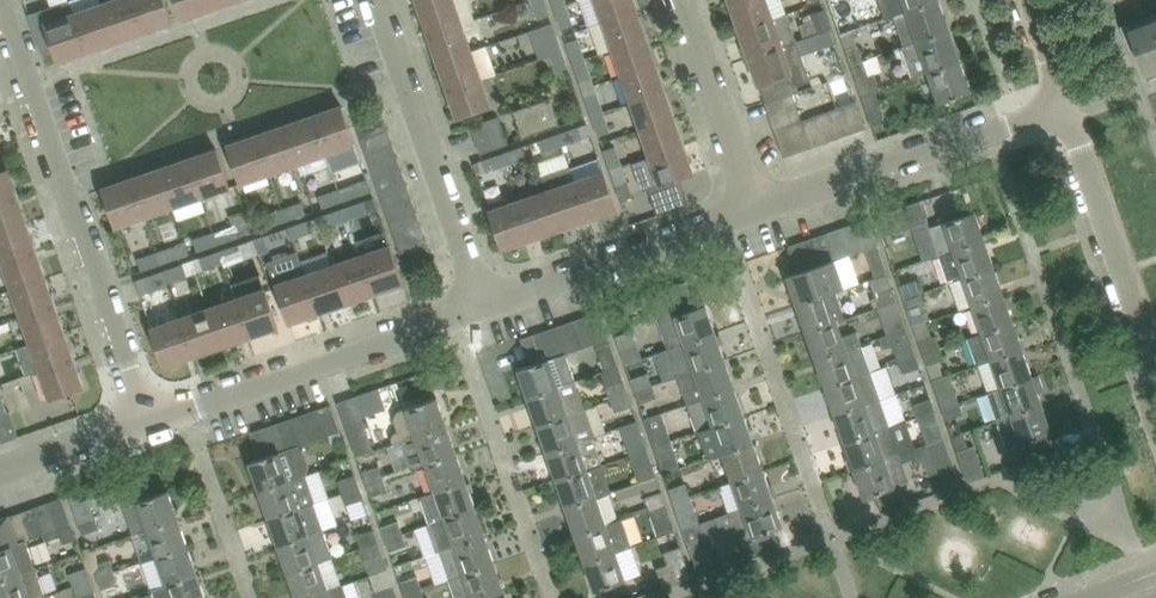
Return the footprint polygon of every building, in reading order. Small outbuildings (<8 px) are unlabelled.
[(134,0),(114,0),(103,4),(117,42),(145,32),(134,0)] [(165,0),(134,0),(145,32),(173,22),(165,0)] [(211,0),(179,0),(185,18),(214,8),(211,0)] [(421,9),(447,0),(418,0),(421,9)] [(455,0),(447,0),(421,9),(430,36),(464,24),(455,0)] [(531,1),(537,19),(550,15),(544,0),(535,0),(531,1)] [(555,9),(567,5),(566,0),(552,0),(555,9)] [(634,0),(597,0),(605,22),(638,11),(634,0)] [(768,0),(731,0),(741,29),(775,17),(768,0)] [(892,15),(893,14),(935,0),(887,0),(892,15)] [(939,0),(935,0),(893,14),(904,45),(950,29),(939,0)] [(71,1),(31,15),(44,52),(56,48),(60,61),(89,51),(75,13),(71,1)] [(117,42),(103,4),(75,13),(89,51),(117,42)] [(573,22),(567,5),(555,9),(561,26),(573,22)] [(814,20),(801,24),(805,37),(817,33),(833,27),(826,8),(811,13),(814,20)] [(647,38),(638,11),(605,22),(614,50),(647,38)] [(775,17),(741,29),(750,56),(797,40),(787,13),(775,17)] [(1153,19),(1129,29),(1145,73),(1155,69),(1155,25),(1154,19),(1153,19)] [(464,24),(430,36),(440,63),(473,51),(464,24)] [(904,45),(901,46),(912,76),(928,71),(960,60),(950,29),(904,45)] [(556,33),(534,41),(540,57),(549,54),(561,50),(556,33)] [(566,42),(574,64),(586,60),(579,38),(566,42)] [(657,65),(647,38),(614,50),(624,77),(657,65)] [(797,40),(750,56),(760,84),(766,103),(794,93),(800,91),(798,85),(811,80),(797,40)] [(865,58),(860,42),(846,47),(852,63),(865,58)] [(496,72),(487,47),(473,51),(440,63),(449,90),(483,78),(490,76),(490,74),(496,72)] [(569,71),(561,50),(549,54),(556,75),(569,71)] [(870,74),(865,58),(852,63),(862,93),(876,89),(881,87),(876,72),(870,74)] [(592,77),(586,60),(574,64),(580,81),(592,77)] [(971,91),(960,60),(928,71),(939,102),(971,91)] [(666,92),(657,65),(624,77),(633,104),(666,92)] [(459,117),(492,105),(483,78),(449,90),(459,117)] [(887,121),(877,94),(876,89),(862,93),(873,126),(887,121)] [(598,92),(586,96),(593,116),(604,112),(598,92)] [(676,119),(666,92),(633,104),(642,131),(676,119)] [(798,106),(794,93),(766,103),(771,116),(798,106)] [(551,98),(514,111),(523,135),(560,123),(551,98)] [(866,128),(856,101),(843,106),(852,133),(866,128)] [(355,144),(342,105),(314,115),(327,153),(355,144)] [(803,120),(798,106),(771,116),(776,129),(789,125),(803,120)] [(852,133),(843,106),(829,110),(839,137),(852,133)] [(839,137),(829,110),(816,115),(825,142),(839,137)] [(611,131),(604,112),(593,116),(599,135),(611,131)] [(327,153),(314,115),(286,124),(299,163),(303,174),(331,165),(327,153)] [(388,129),(383,115),(357,124),(362,139),(388,129)] [(825,142),(816,115),(803,120),(812,147),(825,142)] [(504,131),(499,117),(472,127),(477,140),(504,131)] [(685,147),(676,119),(642,131),(652,158),(685,147)] [(812,147),(803,120),(789,125),(798,151),(812,147)] [(587,123),(559,133),(563,145),(592,135),(587,123)] [(299,163),(286,124),(258,134),(271,173),(299,163)] [(798,151),(789,125),(776,129),(785,156),(798,151)] [(393,142),(388,129),(362,139),(366,152),(393,142)] [(508,144),(504,131),(477,140),(482,153),(508,144)] [(563,145),(559,133),(539,140),(543,152),(563,145)] [(271,173),(258,134),(230,144),(243,183),(271,173)] [(398,156),(393,142),(366,152),(371,165),(398,156)] [(604,150),(612,172),(624,168),(616,146),(604,150)] [(652,158),(635,163),(644,190),(650,188),(661,184),(661,185),(681,178),(694,174),(685,146),(652,158)] [(526,157),(522,147),(503,154),(506,164),(526,157)] [(231,187),(218,148),(189,159),(202,197),(231,187)] [(506,164),(503,154),(475,163),(478,174),(506,164)] [(402,169),(398,156),(371,165),(376,179),(402,169)] [(202,197),(189,159),(161,168),(174,207),(202,197)] [(589,219),(576,180),(571,166),(543,176),(548,190),(547,190),(561,229),(589,219)] [(174,207),(161,168),(133,178),(146,216),(174,207)] [(629,185),(624,168),(612,172),(618,189),(629,185)] [(0,173),(0,203),(19,196),(10,169),(0,173)] [(407,183),(402,169),(376,179),(380,192),(407,183)] [(618,209),(604,170),(576,180),(589,219),(618,209)] [(146,216),(133,178),(104,188),(118,226),(146,216)] [(691,205),(681,178),(661,185),(661,184),(650,188),(660,215),(691,205)] [(359,182),(339,189),(344,201),(364,194),(359,182)] [(412,197),(407,183),(380,192),(385,206),(412,197)] [(344,201),(339,189),(320,195),(324,208),(344,201)] [(561,229),(547,190),(519,200),(532,239),(561,229)] [(19,196),(0,203),(0,233),(28,224),(19,196)] [(417,210),(412,197),(385,206),(390,220),(417,210)] [(370,212),(365,200),(346,207),(350,219),(370,212)] [(532,239),(519,200),(490,210),(504,249),(532,239)] [(307,214),(303,201),(284,208),(288,220),(307,214)] [(923,201),(877,216),(884,237),(930,221),(923,201)] [(350,219),(346,207),(317,217),(322,229),(350,219)] [(268,227),(288,220),(284,208),(264,215),(268,227)] [(422,224),(417,210),(390,220),(395,233),(422,224)] [(984,240),(975,212),(945,222),(931,227),(940,255),(955,250),(984,240)] [(878,246),(869,219),(855,223),(865,250),(866,250),(878,246)] [(309,220),(289,227),(293,239),(313,232),(309,220)] [(865,250),(855,223),(842,228),(851,255),(865,250)] [(28,224),(0,233),(0,249),(5,262),(38,251),(28,224)] [(426,237),(422,224),(395,233),(400,247),(426,237)] [(235,225),(215,232),(219,245),(239,238),(235,225)] [(851,255),(842,228),(829,233),(838,259),(851,255)] [(219,245),(215,232),(193,240),(198,252),(219,245)] [(838,259),(829,233),(815,237),(825,264),(836,260),(838,259)] [(846,288),(836,260),(825,264),(815,237),(789,246),(798,272),(788,276),(798,305),(836,291),(846,288)] [(994,267),(984,240),(940,255),(949,280),(964,275),(965,277),(994,267)] [(245,255),(243,251),(241,243),(221,250),(225,262),(245,255)] [(404,284),(391,245),(362,255),(376,293),(404,284)] [(177,246),(158,252),(162,263),(181,257),(177,246)] [(888,273),(878,246),(866,250),(876,277),(888,273)] [(225,262),(221,250),(199,258),(203,270),(225,262)] [(47,278),(38,251),(5,262),(14,289),(47,278)] [(162,263),(158,252),(138,259),(142,270),(162,263)] [(376,293),(362,255),(334,265),(347,303),(376,293)] [(188,275),(184,263),(164,271),(168,282),(188,275)] [(347,303),(334,265),(306,275),(319,313),(347,303)] [(1004,295),(994,267),(965,277),(974,305),(1004,295)] [(168,282),(164,271),(136,280),(141,295),(169,285),(168,282)] [(898,300),(894,289),(888,273),(876,277),(871,279),(880,306),(898,300)] [(319,313),(306,275),(277,284),(291,323),(319,313)] [(56,305),(47,278),(14,289),(23,316),(56,305)] [(918,280),(900,286),(905,298),(922,292),(918,280)] [(696,309),(687,282),(650,295),(669,349),(716,333),(706,305),(696,309)] [(279,326),(266,288),(238,298),(251,336),(279,326)] [(845,318),(836,291),(798,305),(807,332),(838,321),(845,318)] [(926,304),(922,292),(905,298),(909,310),(926,304)] [(1013,322),(1004,295),(974,305),(983,332),(1013,322)] [(251,336),(238,298),(210,308),(223,346),(251,336)] [(907,328),(902,312),(898,300),(880,306),(890,334),(907,328)] [(66,332),(56,305),(23,316),(32,342),(30,343),(31,344),(66,332)] [(223,346),(210,308),(181,317),(195,356),(223,346)] [(609,338),(600,312),(587,317),(596,343),(609,338)] [(195,356),(181,317),(153,327),(167,366),(195,356)] [(596,343),(587,317),(573,321),(583,348),(596,343)] [(583,348),(573,321),(560,326),(570,352),(583,348)] [(816,359),(862,343),(858,331),(844,336),(838,321),(807,332),(816,359)] [(1023,349),(1013,322),(983,332),(984,332),(968,338),(977,365),(993,360),(1023,349)] [(570,352),(560,326),(547,331),(556,357),(566,353),(570,352)] [(917,355),(913,344),(907,328),(890,334),(881,337),(885,348),(894,345),(899,361),(917,355)] [(616,336),(620,349),(638,343),(633,330),(616,336)] [(576,381),(566,353),(556,357),(547,331),(521,340),(530,365),(519,369),(529,397),(559,387),(576,381)] [(75,359),(66,332),(31,344),(30,343),(17,348),(27,374),(42,369),(42,370),(75,359)] [(725,360),(716,333),(669,349),(678,376),(725,360)] [(937,335),(920,341),(924,353),(941,347),(937,335)] [(871,371),(862,343),(816,359),(826,386),(871,371)] [(945,359),(941,347),(924,353),(928,365),(945,359)] [(1032,377),(1023,349),(993,360),(1002,387),(1032,377)] [(921,367),(917,355),(899,361),(904,373),(921,367)] [(84,386),(75,359),(42,370),(52,397),(84,386)] [(725,360),(678,376),(684,394),(694,391),(697,400),(735,387),(725,360)] [(881,398),(871,371),(826,386),(836,414),(881,398)] [(649,373),(631,379),(636,391),(653,385),(649,373)] [(1012,415),(1042,404),(1038,393),(1041,391),(1043,388),(1039,375),(1032,377),(1002,387),(1003,388),(988,393),(997,420),(1012,415)] [(586,409),(576,381),(559,387),(529,397),(539,425),(586,409)] [(625,382),(608,387),(612,400),(629,394),(625,382)] [(657,397),(653,385),(636,391),(640,403),(657,397)] [(744,415),(735,387),(688,404),(698,431),(699,431),(699,430),(744,415)] [(12,413),(9,414),(0,388),(0,431),(4,442),(19,436),(20,435),(12,413)] [(956,390),(939,396),(943,408),(960,402),(956,390)] [(633,406),(629,394),(612,400),(616,412),(633,406)] [(374,449),(364,420),(356,397),(339,403),(357,456),(374,449)] [(890,426),(881,398),(836,414),(845,441),(890,426)] [(932,398),(915,404),(919,416),(936,410),(932,398)] [(447,426),(438,399),(398,412),(395,420),(399,433),(395,434),(392,440),(393,443),(401,440),(402,442),(447,426)] [(964,413),(960,402),(943,408),(947,419),(964,413)] [(1052,432),(1042,404),(1012,415),(997,420),(1007,448),(1052,432)] [(341,431),(332,405),(319,410),(327,436),(341,431)] [(548,452),(593,436),(595,436),(586,409),(539,425),(548,452)] [(327,436),(319,410),(305,415),(314,440),(327,436)] [(936,410),(919,416),(928,444),(945,438),(936,410)] [(314,440),(305,415),(292,419),(301,445),(314,440)] [(754,442),(744,415),(699,430),(699,431),(709,458),(723,453),(754,442)] [(301,445),(292,419),(278,424),(287,449),(298,446),(301,445)] [(303,449),(298,446),(287,449),(278,424),(251,433),(260,458),(250,462),(260,491),(306,475),(309,469),(309,464),(307,457),(303,449)] [(457,453),(447,426),(402,442),(410,467),(426,462),(426,464),(457,453)] [(900,453),(890,426),(845,441),(855,469),(886,458),(900,453)] [(668,428),(650,434),(655,446),(672,440),(668,428)] [(603,464),(593,436),(548,452),(558,480),(588,469),(603,464)] [(644,436),(626,442),(631,454),(648,448),(644,436)] [(945,438),(928,444),(937,471),(943,489),(961,483),(955,465),(950,453),(945,438)] [(664,473),(682,467),(672,440),(655,446),(664,473)] [(764,470),(754,442),(723,453),(724,453),(734,480),(764,470)] [(979,456),(977,449),(975,444),(957,450),(961,463),(979,456)] [(652,460),(648,448),(631,454),(635,466),(652,460)] [(466,481),(457,453),(426,464),(436,490),(434,491),(435,492),(466,481)] [(895,485),(886,458),(855,469),(865,497),(867,496),(869,500),(876,498),(881,512),(910,502),(903,482),(895,485)] [(380,467),(363,473),(367,484),(385,478),(380,467)] [(597,497),(593,485),(588,469),(558,480),(568,507),(597,497)] [(773,497),(764,470),(734,480),(743,506),(743,508),(773,497)] [(315,503),(306,475),(260,491),(270,518),(315,503)] [(356,475),(339,481),(343,493),(360,487),(356,475)] [(616,490),(619,501),(660,487),(656,476),(616,490)] [(389,490),(385,478),(367,484),(371,496),(389,490)] [(476,508),(466,481),(435,492),(434,491),(420,496),(430,524),(476,508)] [(119,492),(126,515),(133,533),(147,528),(147,530),(178,519),(169,491),(151,497),(146,483),(119,492)] [(687,483),(669,489),(674,501),(691,495),(687,483)] [(365,499),(360,487),(343,493),(347,505),(365,499)] [(663,491),(646,497),(650,509),(667,503),(663,491)] [(695,507),(691,495),(674,501),(678,513),(695,507)] [(607,524),(597,497),(568,507),(577,535),(607,524)] [(727,511),(682,527),(692,556),(710,550),(705,536),(720,527),(731,523),(736,536),(744,559),(780,546),(774,528),(783,525),(773,497),(743,508),(743,506),(727,511)] [(72,526),(62,498),(49,503),(59,530),(72,526)] [(59,530),(49,503),(36,507),(46,535),(59,530)] [(279,546),(325,530),(315,503),(270,518),(279,546)] [(676,530),(671,515),(667,503),(650,509),(659,536),(676,530)] [(46,535),(36,507),(23,512),(32,539),(46,535)] [(477,509),(476,508),(430,524),(439,552),(486,535),(481,522),(485,520),(481,508),(477,509)] [(32,539),(23,512),(9,517),(19,544),(29,540),(32,539)] [(82,535),(100,528),(96,516),(78,523),(82,535)] [(29,540),(19,544),(9,517),(0,520),(0,581),(39,568),(29,540)] [(623,518),(607,524),(577,535),(587,562),(616,552),(616,551),(633,545),(623,518)] [(188,547),(178,519),(147,530),(157,558),(188,547)] [(399,521),(382,527),(386,539),(404,533),(399,521)] [(334,556),(325,530),(279,546),(289,573),(333,558),(333,557),(334,556)] [(375,530),(358,535),(362,548),(380,542),(375,530)] [(408,545),(404,533),(386,539),(391,552),(408,545)] [(495,563),(486,535),(439,552),(449,579),(450,579),(495,563)] [(384,554),(380,542),(362,548),(366,560),(384,554)] [(692,577),(682,546),(664,552),(668,564),(657,567),(664,586),(692,577)] [(198,574),(188,547),(157,558),(166,584),(167,585),(198,574)] [(715,548),(710,550),(692,556),(699,575),(721,567),(715,548)] [(626,579),(616,552),(587,562),(596,589),(626,579)] [(333,558),(289,573),(297,597),(307,597),(344,585),(343,584),(342,584),(333,558)] [(111,560),(94,566),(99,578),(116,572),(111,560)] [(495,563),(450,579),(457,597),(483,597),(505,590),(495,563)] [(39,568),(0,581),(0,597),(41,597),(48,596),(39,568)] [(87,568),(70,574),(75,586),(92,581),(87,568)] [(372,575),(379,597),(395,597),(399,597),(389,569),(372,575)] [(120,584),(116,572),(99,578),(103,590),(120,584)] [(198,574),(167,585),(166,584),(153,589),(156,597),(206,597),(198,574)] [(419,576),(401,582),(405,594),(423,588),(419,576)] [(92,581),(75,586),(79,597),(80,597),(96,592),(92,581)] [(344,585),(307,597),(348,597),(344,585)] [(423,588),(405,594),(407,597),(426,597),(423,588)]
